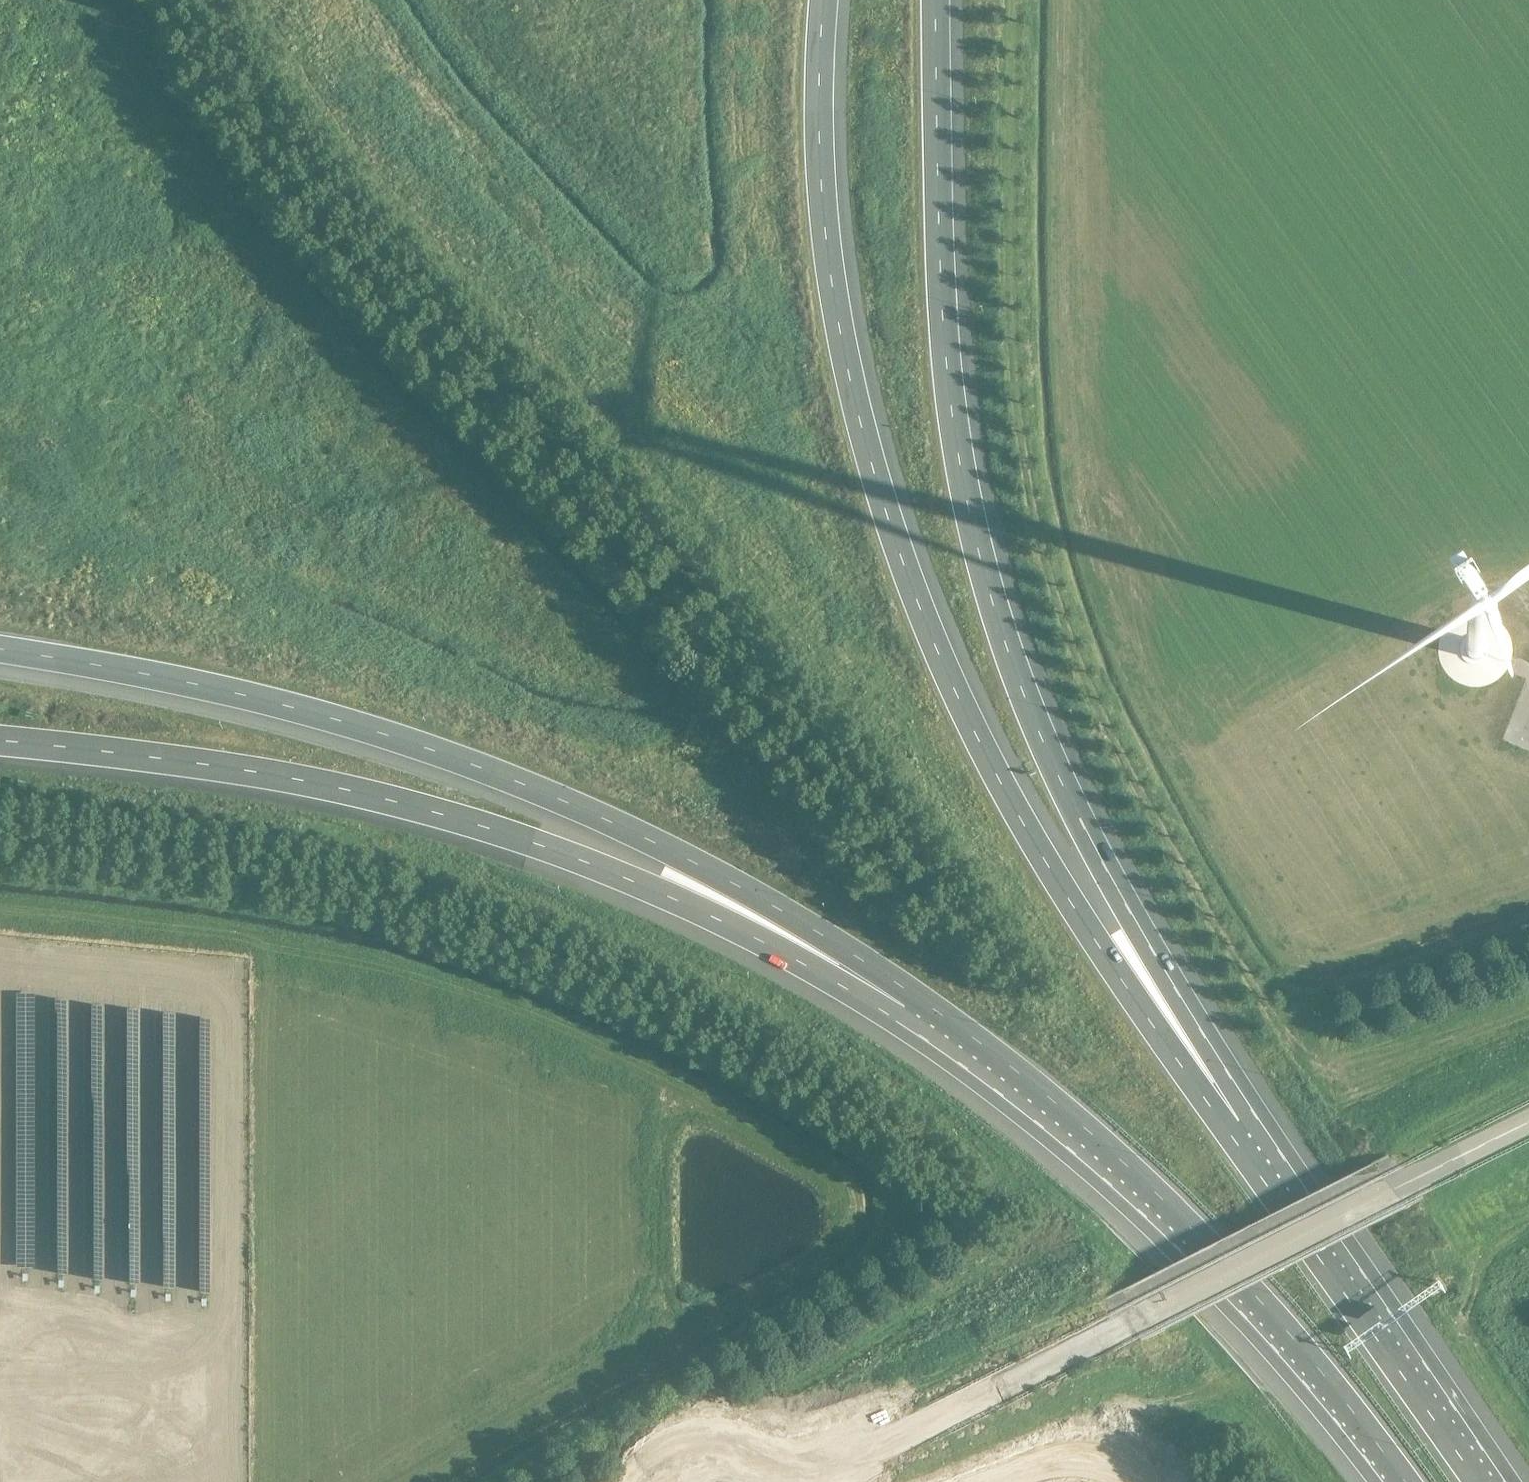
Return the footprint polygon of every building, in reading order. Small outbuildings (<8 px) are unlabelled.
[(1465,647),(1465,649),(1465,651),(1465,652),(1466,654),(1467,656),(1468,657),(1469,658),(1471,659),(1472,660),(1474,660),(1476,660),(1478,660),(1480,659),(1481,658),(1483,657),(1484,656),(1485,654),(1486,653),(1486,651),(1486,649),(1486,647),(1485,646),(1485,644),(1484,642),(1482,641),(1481,640),(1479,639),(1477,639),(1476,639),(1474,639),(1472,639),(1470,640),(1469,641),(1467,642),(1466,644),(1465,645),(1465,647)]
